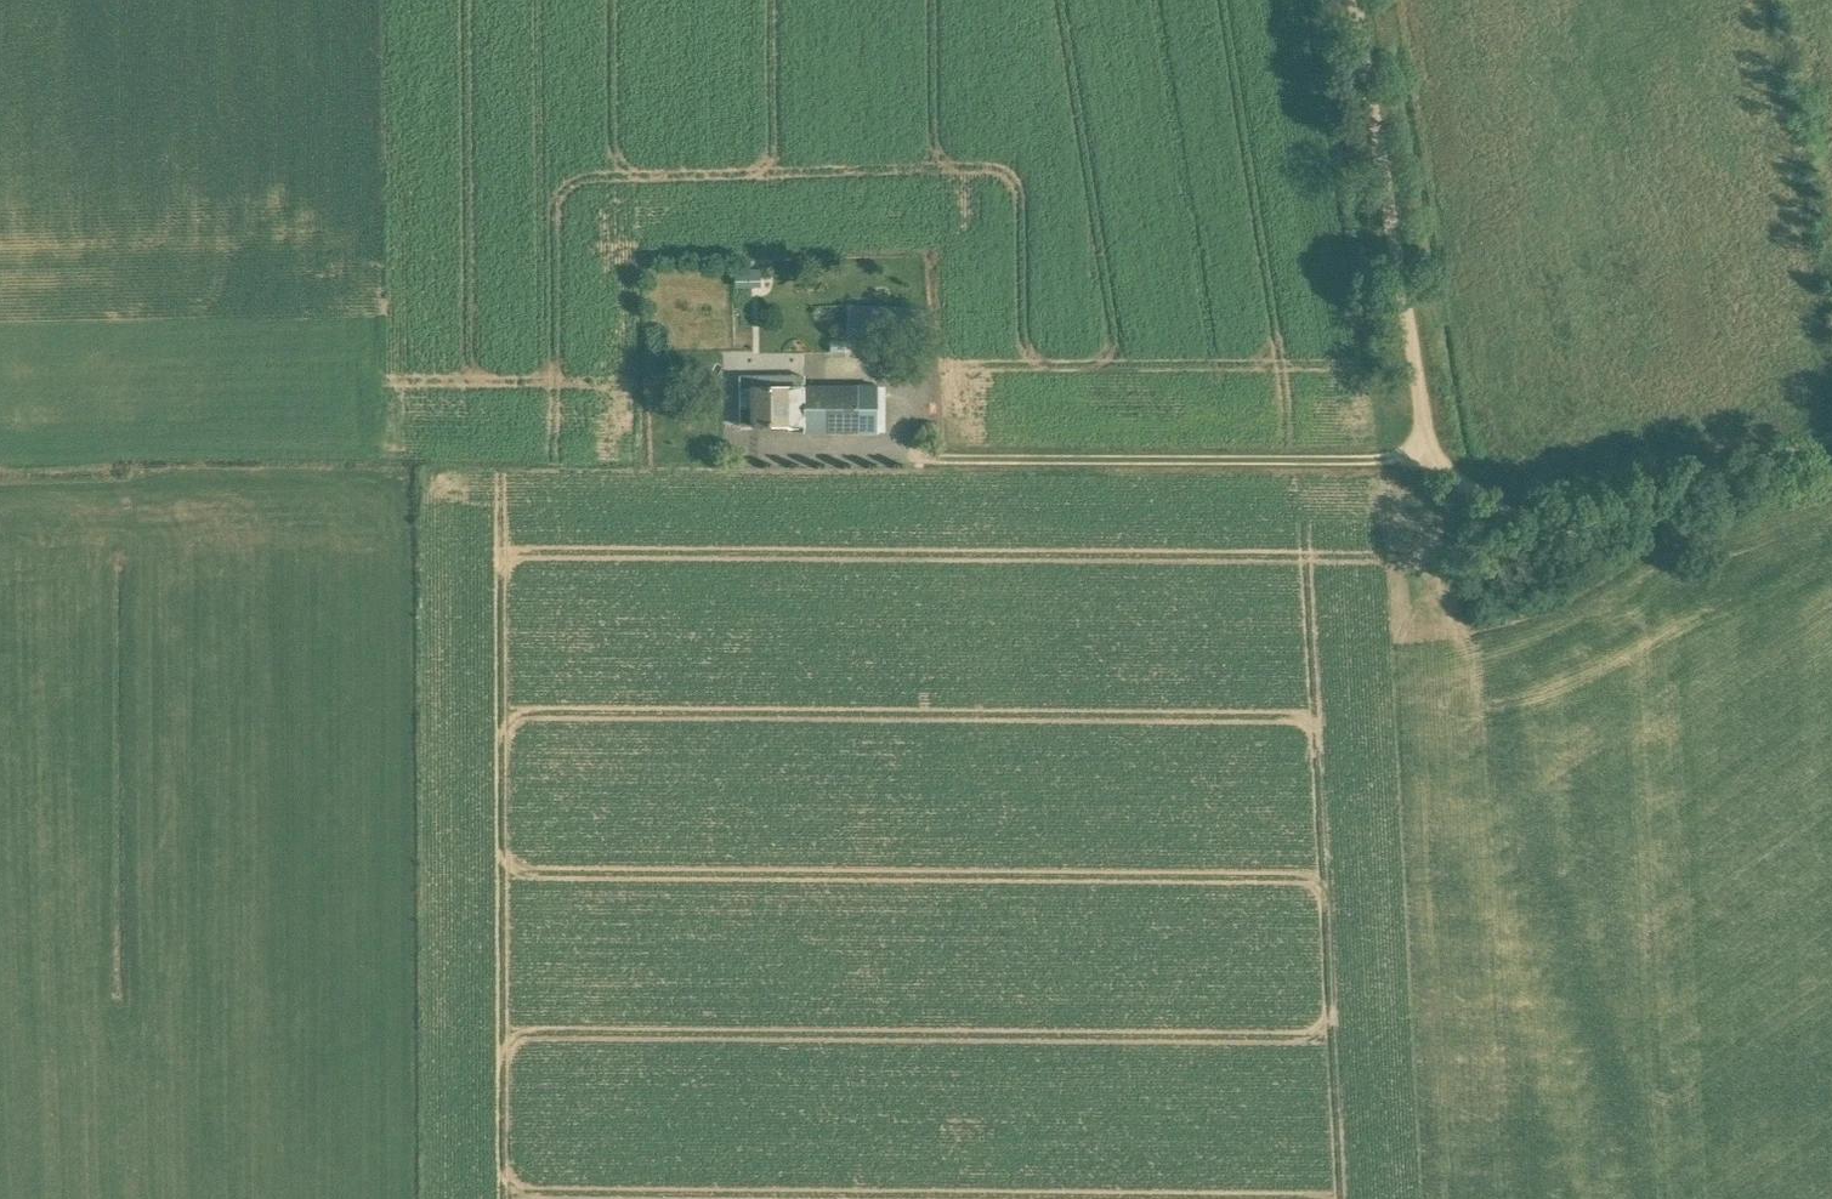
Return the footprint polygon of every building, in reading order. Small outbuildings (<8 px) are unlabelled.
[(736,270),(735,286),(746,286),(746,270),(736,270)] [(847,305),(846,338),(909,340),(910,307),(847,305)] [(664,382),(664,372),(651,372),(652,382),(664,382)] [(754,426),(804,426),(804,431),(878,432),(878,386),(807,386),(807,392),(804,392),(805,375),(754,375),(754,426)]
